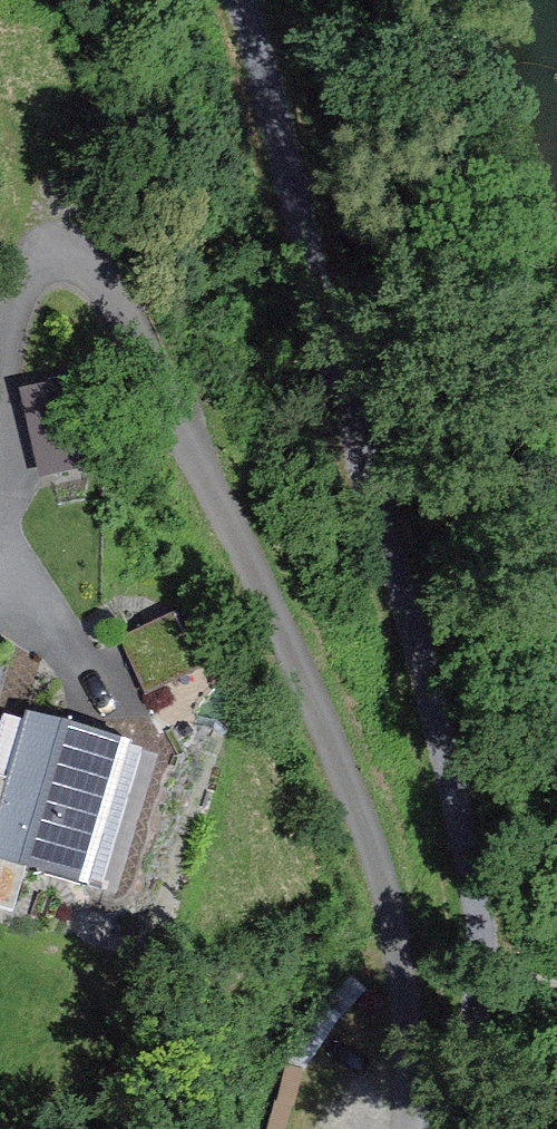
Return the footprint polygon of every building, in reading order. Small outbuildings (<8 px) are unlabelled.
[(72,385),(29,396),(48,475),(91,464),(72,385)] [(198,669),(174,618),(126,640),(150,692),(198,669)] [(148,733),(39,701),(1,832),(110,863),(148,733)]
